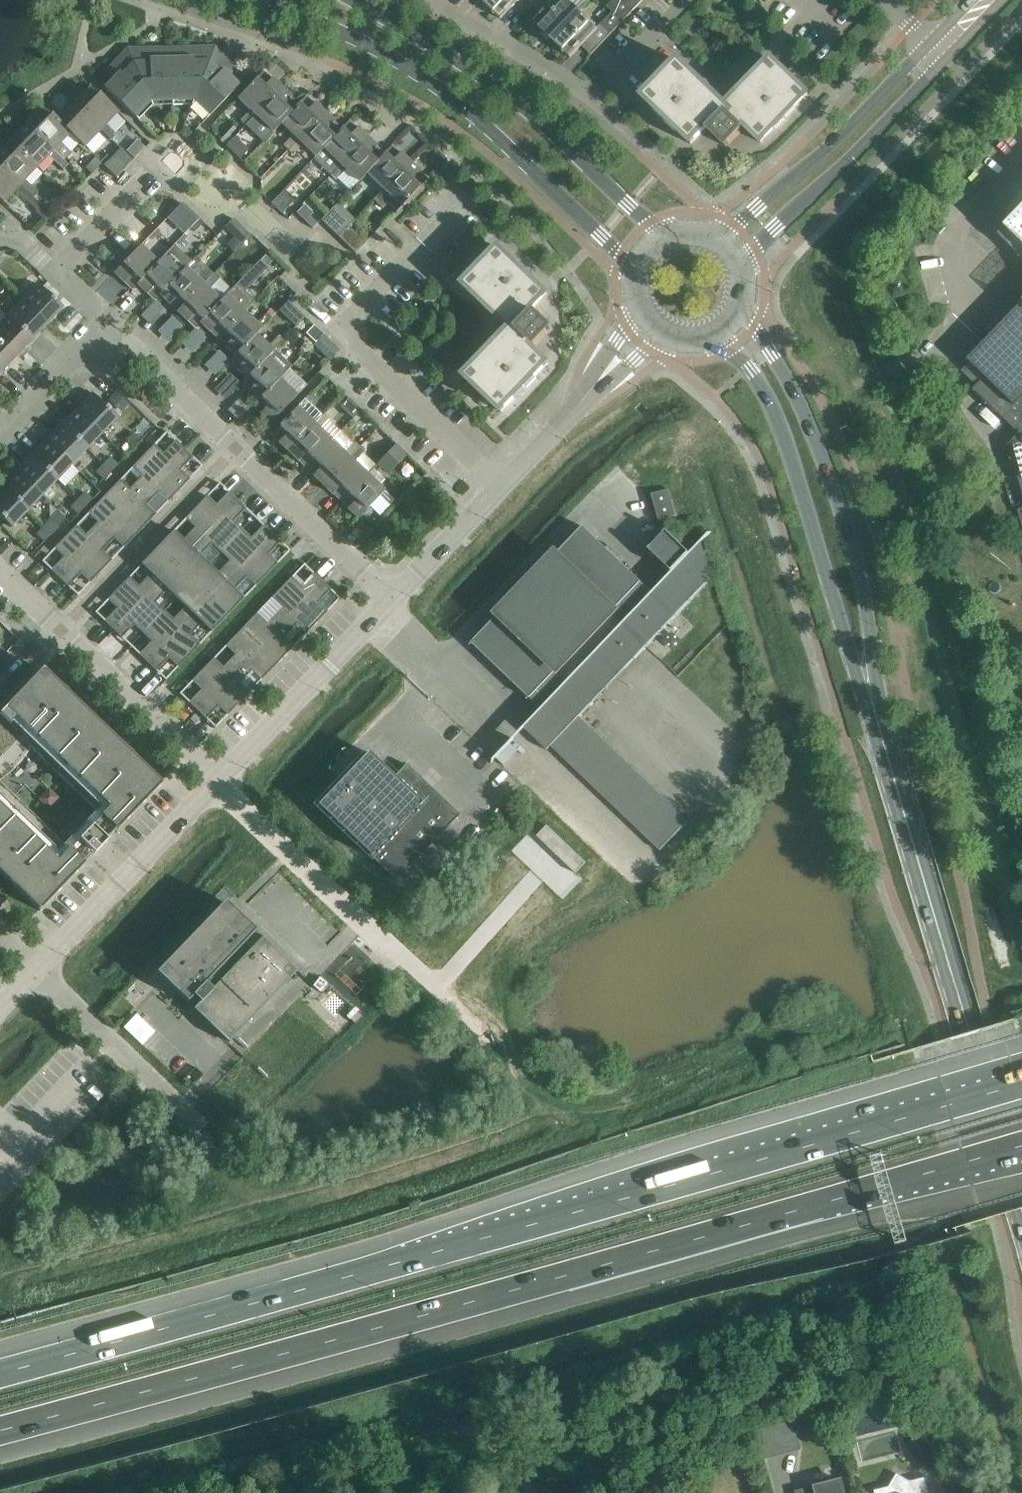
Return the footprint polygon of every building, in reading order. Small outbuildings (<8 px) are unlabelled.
[(501,18),(519,0),(482,0),(501,18)] [(552,39),(579,9),(570,0),(536,0),(532,4),(541,13),(533,21),(552,39)] [(601,23),(611,33),(642,0),(612,0),(611,1),(607,6),(612,11),(601,23)] [(591,54),(611,33),(601,23),(597,27),(579,9),(552,39),(571,57),(582,45),(591,54)] [(192,105),(207,119),(239,85),(230,76),(237,68),(215,46),(183,47),(184,57),(171,58),(172,105),(192,105)] [(153,105),(172,105),(171,58),(159,58),(159,47),(128,48),(106,71),(113,78),(105,87),(138,120),(153,105)] [(720,101),(709,90),(708,91),(707,91),(706,91),(705,91),(704,91),(704,90),(703,90),(700,87),(703,84),(678,60),(643,97),(691,144),(709,126),(712,128),(710,131),(726,146),(742,130),(740,128),(743,125),(761,142),(807,94),(771,59),(747,83),(750,86),(747,89),(747,90),(746,90),(746,91),(745,91),(744,91),(743,91),(743,90),(742,90),(741,89),(731,100),(729,99),(722,99),(720,101)] [(282,87),(264,70),(238,97),(250,109),(240,120),(245,125),(282,87)] [(74,103),(101,129),(112,139),(117,134),(106,124),(118,111),(91,85),(74,103)] [(282,87),(245,125),(263,142),(281,123),(281,122),(299,103),(282,87)] [(283,145),(288,149),(325,112),(307,94),(299,103),(281,122),(281,123),(293,134),(283,145)] [(85,146),(101,129),(74,103),(58,119),(43,106),(85,146)] [(43,106),(26,123),(64,160),(69,155),(72,152),(61,142),(70,133),(84,147),(85,146),(43,106)] [(325,112),(288,149),(293,154),(303,144),(316,156),(350,120),(350,119),(341,128),(325,112)] [(316,156),(314,158),(331,174),(367,136),(350,120),(316,156)] [(26,123),(10,140),(37,167),(49,155),(59,165),(64,160),(26,123)] [(367,136),(331,174),(336,179),(346,169),(358,180),(393,145),(392,144),(384,153),(367,136)] [(235,137),(226,146),(240,159),(248,151),(249,150),(235,137)] [(0,150),(0,164),(34,197),(38,192),(25,179),(37,167),(10,140),(0,150)] [(145,148),(137,141),(127,151),(135,158),(145,148)] [(410,161),(393,145),(358,180),(359,181),(367,173),(384,189),(410,161)] [(133,161),(121,149),(104,166),(116,178),(133,161)] [(100,165),(94,159),(89,165),(95,170),(100,165)] [(373,199),(378,204),(383,208),(388,203),(396,211),(428,178),(410,161),(384,189),(373,199)] [(4,202),(16,189),(36,209),(35,210),(46,221),(52,215),(38,201),(0,164),(0,198),(4,202)] [(283,193),(273,203),(282,211),(292,201),(283,193)] [(305,221),(312,213),(304,204),(296,212),(305,221)] [(331,209),(321,219),(338,236),(348,225),(331,209)] [(1000,234),(1006,240),(1021,256),(1021,211),(1000,234)] [(204,222),(199,218),(191,227),(196,231),(204,222)] [(242,243),(251,234),(233,218),(225,226),(242,243)] [(355,253),(365,243),(348,226),(338,236),(355,253)] [(114,272),(132,289),(158,262),(158,261),(146,250),(156,239),(151,234),(114,272)] [(158,262),(132,289),(132,290),(138,284),(155,300),(181,273),(181,272),(192,261),(174,244),(167,251),(158,261),(158,262)] [(505,335),(465,376),(502,412),(548,363),(530,346),(533,343),(535,345),(551,328),(535,312),(533,314),(530,312),(547,293),(499,247),(463,284),(505,324),(504,325),(504,333),(505,335)] [(161,295),(178,311),(204,284),(204,283),(191,271),(202,261),(196,256),(192,261),(181,272),(181,273),(155,300),(155,301),(161,295)] [(201,322),(218,338),(244,311),(255,300),(245,291),(268,267),(259,259),(221,300),(195,328),(201,322)] [(214,273),(204,283),(204,284),(178,311),(195,328),(221,300),(209,288),(219,278),(214,273)] [(22,299),(47,323),(63,307),(38,283),(22,299)] [(47,323),(22,299),(7,315),(33,339),(47,323)] [(962,370),(977,384),(973,389),(1019,433),(1008,444),(1018,475),(1021,491),(1021,303),(984,342),(967,360),(970,362),(962,370)] [(18,354),(33,339),(7,315),(6,316),(0,310),(0,338),(18,354)] [(229,361),(230,361),(256,333),(256,334),(272,317),(267,312),(257,323),(244,311),(218,338),(235,355),(229,361)] [(323,333),(315,325),(307,333),(316,341),(323,333)] [(241,383),(267,356),(268,356),(275,349),(284,340),(279,335),(268,345),(256,334),(256,333),(230,361),(246,377),(241,383)] [(332,342),(324,334),(313,345),(322,353),(332,342)] [(0,338),(0,367),(3,370),(18,354),(0,338)] [(268,356),(267,356),(241,383),(242,384),(249,390),(258,400),(253,405),(253,406),(279,378),(280,379),(292,366),(275,349),(268,356)] [(279,378),(253,406),(260,413),(271,423),(297,395),(280,379),(279,378)] [(131,401),(118,389),(108,399),(121,411),(131,401)] [(77,408),(102,432),(118,416),(93,392),(77,408)] [(310,419),(297,407),(271,434),(288,451),(325,413),(320,408),(310,419)] [(62,424),(87,448),(102,432),(77,408),(62,424)] [(330,418),(325,413),(288,451),(306,467),(332,440),(320,428),(330,418)] [(47,440),(72,464),(87,448),(62,424),(47,440)] [(134,447),(142,439),(134,432),(127,440),(134,447)] [(47,440),(32,455),(57,479),(65,487),(80,471),(72,464),(47,440)] [(122,513),(184,448),(175,440),(163,453),(154,444),(132,467),(141,476),(129,488),(120,479),(104,496),(122,513)] [(332,440),(306,467),(323,484),(360,446),(355,442),(345,452),(332,440)] [(407,454),(397,444),(379,462),(389,472),(407,454)] [(365,451),(360,446),(323,484),(341,501),(367,473),(355,462),(365,451)] [(168,501),(190,479),(181,470),(193,457),(184,448),(122,513),(140,530),(156,514),(147,505),(159,492),(168,501)] [(17,471),(42,495),(57,479),(32,455),(17,471)] [(111,456),(103,464),(111,471),(118,464),(111,456)] [(111,471),(103,464),(96,471),(104,479),(111,471)] [(2,486),(27,510),(42,495),(17,471),(2,486)] [(358,518),(370,506),(380,515),(395,500),(367,473),(341,501),(358,518)] [(5,520),(11,527),(27,510),(2,486),(0,489),(0,516),(5,520)] [(651,494),(659,520),(676,515),(669,489),(651,494)] [(85,491),(78,499),(86,506),(93,499),(85,491)] [(175,564),(237,499),(228,491),(216,504),(207,495),(185,518),(195,527),(183,539),(173,530),(157,547),(175,564)] [(60,578),(122,513),(104,496),(88,513),(97,522),(85,534),(76,525),(54,548),(63,556),(51,569),(60,578)] [(86,506),(78,499),(71,506),(78,514),(86,506)] [(221,552),(242,529),(234,521),(247,508),(237,499),(175,564),(192,581),(209,564),(200,555),(212,543),(221,552)] [(124,547),(140,530),(122,513),(60,578),(69,587),(81,574),(90,582),(112,560),(103,551),(114,539),(124,547)] [(51,518),(44,526),(51,533),(59,526),(51,518)] [(210,598),(272,533),(263,524),(251,537),(242,529),(221,552),(230,560),(218,573),(209,564),(192,581),(210,598)] [(51,533),(44,526),(36,534),(44,541),(51,533)] [(708,581),(712,577),(706,559),(701,542),(712,531),(712,530),(706,536),(690,553),(672,571),(652,592),(641,582),(629,570),(618,560),(622,556),(609,544),(606,548),(583,526),(472,642),(530,698),(541,708),(523,727),(547,750),(551,746),(660,850),(688,820),(579,716),(708,581)] [(690,553),(667,531),(649,549),(672,571),(690,553)] [(256,585),(278,563),(269,554),(281,541),(272,533),(210,598),(228,615),(244,598),(235,589),(247,577),(256,585)] [(112,629),(175,564),(157,547),(141,564),(150,573),(138,585),(129,576),(107,599),(116,608),(104,620),(112,629)] [(176,598),(192,581),(175,564),(112,629),(121,637),(134,624),(142,633),(164,610),(155,602),(167,589),(176,598)] [(260,645),(322,581),(313,572),(300,585),(292,576),(270,599),(279,608),(267,620),(258,611),(242,628),(260,645)] [(182,627),(210,598),(192,581),(176,598),(185,607),(173,619),(164,610),(142,633),(152,642),(139,655),(148,662),(182,627)] [(299,605),(260,645),(278,663),(294,646),(284,637),(296,624),(306,634),(317,622),(328,611),(318,602),(331,589),(322,581),(299,605)] [(182,627),(148,662),(156,671),(169,658),(178,667),(189,656),(200,644),(191,635),(202,623),(212,632),(228,615),(210,598),(182,627)] [(197,710),(260,645),(242,628),(225,645),(235,654),(223,666),(214,658),(192,680),(201,689),(188,702),(197,710)] [(221,686),(198,710),(206,719),(218,705),(228,715),(239,703),(250,692),(261,680),(278,663),(260,645),(221,686)] [(162,783),(42,668),(0,712),(0,779),(7,774),(16,766),(24,757),(30,746),(101,815),(69,848),(0,783),(0,872),(40,910),(162,783)] [(317,805),(396,881),(460,814),(406,763),(394,776),(368,752),(317,805)] [(587,863),(548,825),(538,835),(537,836),(577,873),(587,863)] [(225,900),(155,972),(228,1042),(297,970),(225,900)] [(364,1019),(378,1003),(360,987),(345,1002),(364,1019)] [(877,1430),(896,1425),(892,1410),(873,1415),(877,1430)] [(763,1457),(798,1448),(792,1424),(757,1433),(763,1457)] [(747,1466),(758,1454),(746,1444),(736,1456),(747,1466)] [(874,1490),(875,1492),(931,1492),(928,1491),(924,1477),(909,1481),(896,1473),(889,1486),(874,1490)] [(839,1482),(798,1492),(799,1492),(842,1492),(839,1482)]
